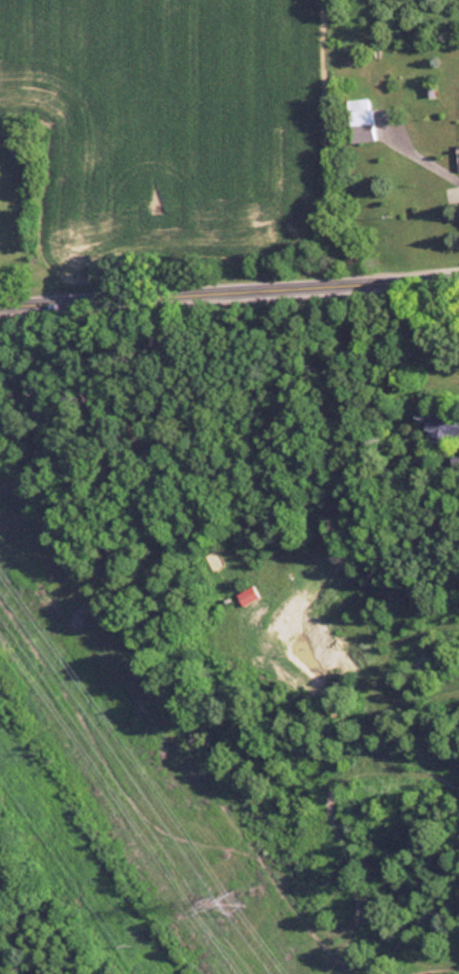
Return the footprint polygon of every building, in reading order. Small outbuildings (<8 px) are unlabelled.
[(353,144),(376,142),(371,99),(348,102),(353,144)] [(431,411),(426,431),(458,439),(458,418),(431,411)]
